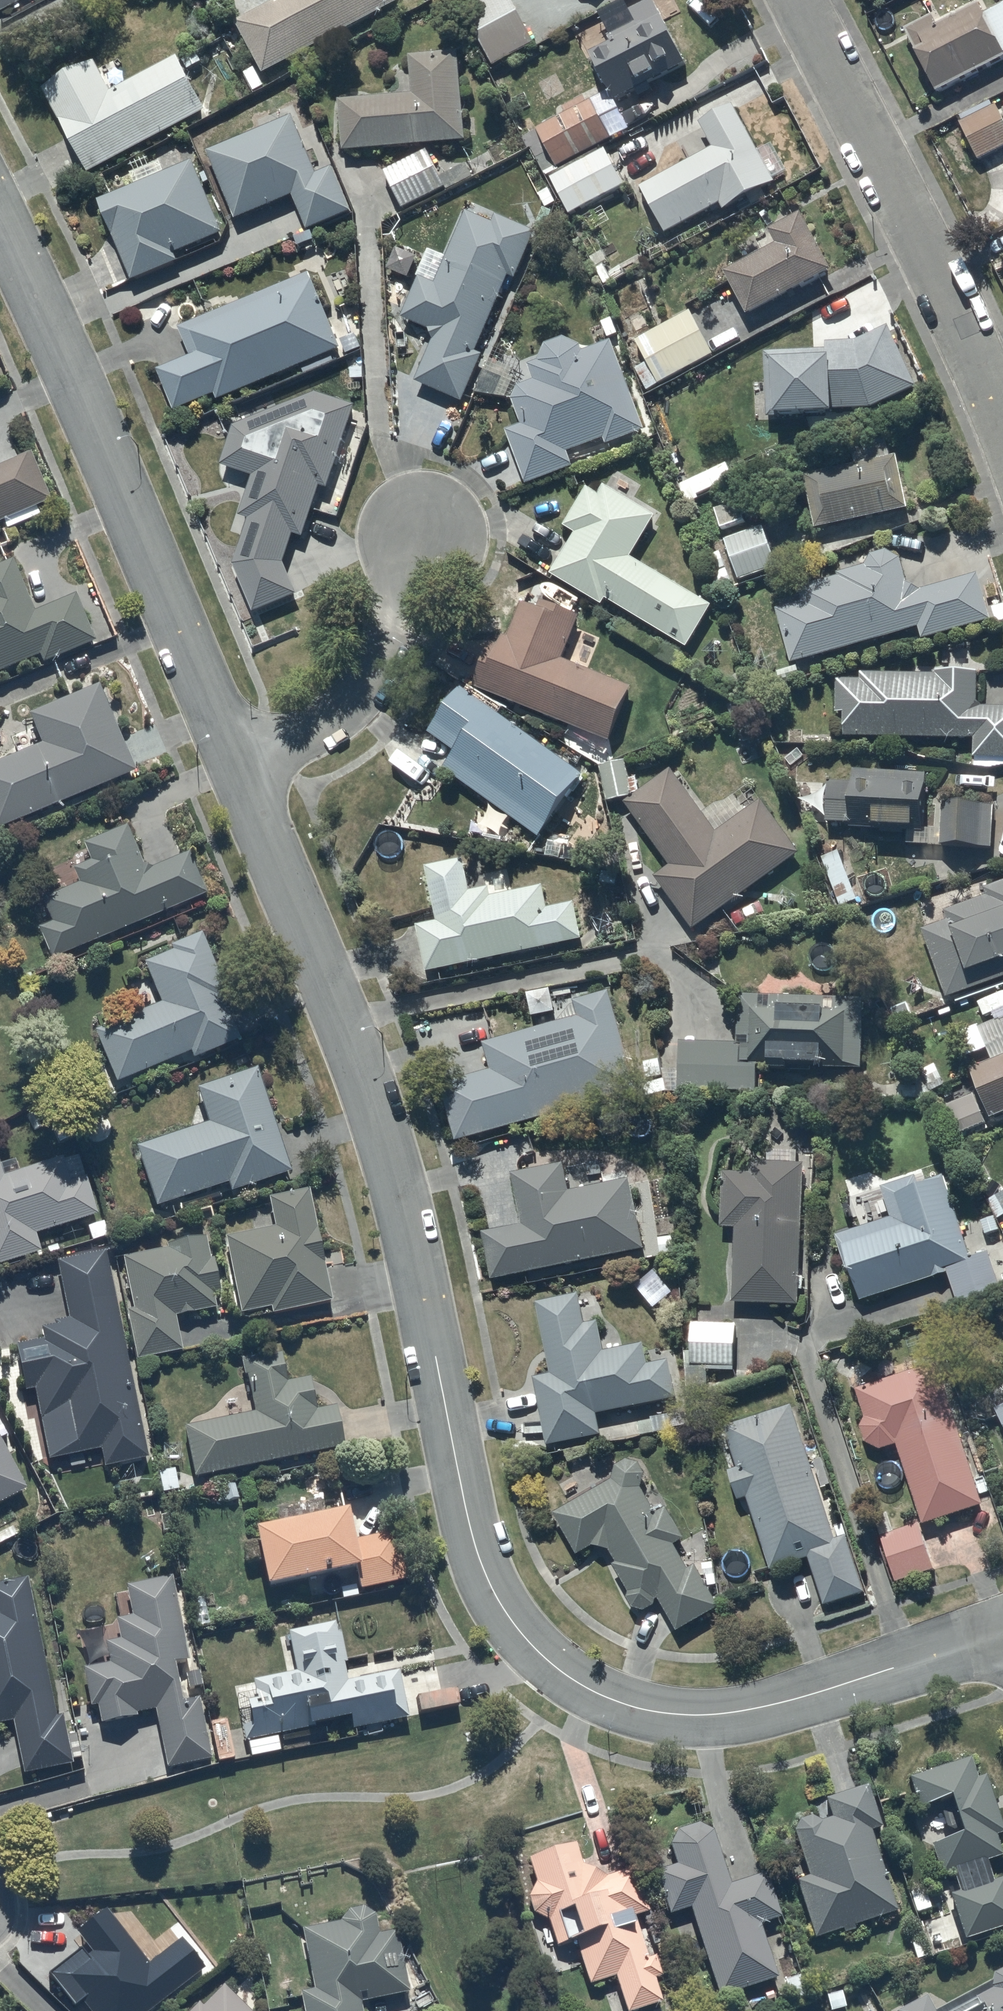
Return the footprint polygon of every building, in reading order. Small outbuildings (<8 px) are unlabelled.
[(237,19),(264,70),(397,0),(272,0),(237,19)] [(514,0),(476,0),(463,7),(495,62),(537,38),(514,0)] [(592,50),(616,98),(641,86),(644,92),(654,87),(650,80),(687,61),(656,0),(647,0),(629,9),(635,21),(610,33),(613,38),(592,50)] [(904,27),(936,90),(1002,54),(1002,1),(985,10),(979,0),(976,0),(937,19),(934,12),(904,27)] [(412,91),(340,96),(343,147),(467,136),(458,48),(410,53),(412,91)] [(207,106),(178,53),(112,89),(95,58),(43,85),(89,171),(207,106)] [(545,106),(529,115),(559,164),(612,133),(591,97),(588,99),(585,94),(563,107),(565,111),(553,118),(545,106)] [(959,112),(963,119),(959,121),(978,158),(1002,144),(1002,118),(1002,105),(1001,100),(991,105),(988,98),(959,112)] [(700,119),(714,143),(641,184),(667,229),(719,199),(724,207),(774,178),(731,101),(700,119)] [(293,112),(208,149),(236,216),(293,191),(309,227),(352,208),(333,164),(318,171),(293,112)] [(428,147),(385,168),(403,206),(446,185),(447,188),(472,176),(466,163),(441,175),(428,147)] [(605,147),(552,175),(572,213),(625,185),(605,147)] [(99,198),(133,277),(179,258),(175,248),(222,229),(194,159),(99,198)] [(403,314),(431,326),(434,338),(416,379),(464,399),(482,350),(477,348),(509,273),(516,276),(536,229),(497,212),(493,220),(467,208),(436,280),(420,275),(403,314)] [(776,241),(725,268),(748,312),(829,267),(799,211),(768,227),(776,241)] [(311,269),(179,325),(192,353),(159,367),(176,408),(215,391),(218,397),(342,345),(311,269)] [(692,309),(637,338),(660,381),(716,352),(692,309)] [(826,339),(826,347),(763,349),(766,415),(830,413),(830,407),(870,405),(917,383),(889,325),(856,338),(826,339)] [(506,428),(527,482),(574,463),(568,448),(605,435),(607,442),(643,429),(612,338),(583,349),(581,343),(566,335),(547,341),(540,357),(529,362),(535,379),(519,384),(513,396),(521,422),(506,428)] [(318,390),(234,423),(221,462),(253,473),(239,513),(248,515),(234,562),(254,610),(298,591),(284,559),(293,531),(304,534),(322,482),(327,484),(355,403),(318,390)] [(855,462),(804,472),(815,525),(907,505),(896,453),(889,454),(886,436),(851,443),(855,462)] [(3,520),(7,528),(40,513),(36,505),(51,499),(29,451),(0,463),(0,521),(3,520)] [(692,477),(698,492),(734,476),(727,461),(692,477)] [(713,602),(632,554),(656,512),(606,483),(602,490),(589,483),(564,523),(576,530),(553,572),(604,602),(607,597),(689,644),(713,602)] [(738,499),(715,507),(722,525),(745,517),(738,499)] [(763,523),(726,536),(739,577),(777,565),(763,523)] [(905,579),(900,556),(887,548),(870,551),(865,563),(838,570),(839,574),(798,584),(802,599),(775,606),(790,661),(918,625),(921,636),(990,617),(977,571),(919,588),(905,579)] [(39,653),(42,661),(94,639),(75,592),(35,610),(12,559),(0,564),(0,669),(39,653)] [(633,685),(562,656),(580,613),(543,598),(541,605),(524,599),(510,635),(504,632),(500,643),(493,640),(474,683),(609,737),(633,685)] [(980,704),(976,700),(977,669),(936,668),(936,672),(861,670),(862,678),(836,676),(836,710),(844,709),(844,734),(973,735),(974,754),(1002,754),(1002,704),(980,704)] [(460,684),(428,729),(456,749),(443,766),(539,834),(583,771),(499,712),(505,705),(469,682),(466,687),(460,684)] [(0,759),(0,828),(133,768),(98,683),(29,712),(33,718),(9,729),(19,752),(0,759)] [(625,756),(601,761),(608,799),(632,794),(625,756)] [(748,805),(737,790),(720,802),(718,800),(703,811),(700,806),(703,804),(689,785),(686,787),(672,767),(626,800),(671,864),(655,874),(693,928),(799,850),(761,797),(748,805)] [(851,780),(827,780),(826,820),(848,820),(848,825),(875,825),(875,821),(911,821),(910,829),(906,829),(906,842),(992,843),(992,803),(941,803),(941,827),(921,827),(923,771),(851,771),(851,780)] [(140,861),(126,825),(83,842),(90,859),(72,866),(78,880),(42,895),(52,920),(39,925),(52,957),(207,893),(190,851),(152,866),(140,861)] [(457,857),(426,864),(437,919),(418,923),(428,969),(582,936),(574,899),(548,905),(544,883),(492,893),(490,884),(470,889),(465,863),(457,857)] [(923,928),(946,996),(1002,975),(1002,879),(984,886),(987,893),(944,909),(948,918),(923,928)] [(162,1001),(94,1028),(118,1080),(191,1048),(193,1056),(239,1037),(223,999),(230,996),(202,932),(170,944),(172,949),(145,961),(162,1001)] [(441,1081),(456,1137),(637,1089),(610,988),(573,997),(577,1014),(485,1038),(492,1067),(441,1081)] [(864,994),(738,990),(736,1040),(681,1038),(679,1085),(756,1088),(757,1061),(861,1065),(864,994)] [(977,1025),(991,1057),(969,1067),(978,1089),(942,1105),(954,1134),(993,1117),(991,1114),(1002,1109),(1002,1014),(977,1025)] [(210,1122),(138,1146),(158,1204),(228,1181),(231,1189),(290,1169),(256,1067),(198,1087),(210,1122)] [(767,1148),(767,1160),(751,1160),(751,1170),(721,1170),(720,1224),(734,1225),(731,1300),(797,1302),(803,1161),(797,1161),(797,1148),(767,1148)] [(82,1157),(65,1162),(62,1155),(12,1171),(10,1164),(1,1166),(0,1161),(0,1263),(41,1250),(35,1231),(66,1222),(70,1234),(86,1229),(82,1217),(98,1213),(82,1157)] [(483,1230),(492,1276),(644,1246),(630,1176),(569,1189),(563,1161),(512,1171),(522,1222),(483,1230)] [(890,1215),(834,1234),(859,1299),(947,1270),(956,1300),(999,1286),(987,1251),(970,1256),(943,1172),(917,1181),(916,1173),(880,1186),(890,1215)] [(269,1304),(271,1311),(330,1299),(308,1188),(269,1196),(274,1224),(225,1234),(241,1310),(269,1304)] [(987,1198),(997,1217),(1002,1214),(1002,1190),(987,1198)] [(169,1247),(123,1257),(134,1306),(128,1308),(136,1358),(183,1348),(176,1314),(217,1306),(214,1291),(221,1290),(214,1256),(211,1257),(206,1234),(168,1243),(169,1247)] [(148,1453),(107,1249),(57,1258),(68,1316),(56,1319),(56,1323),(43,1326),(45,1337),(16,1343),(25,1389),(34,1387),(48,1456),(101,1445),(104,1462),(148,1453)] [(580,1291),(537,1300),(551,1371),(534,1375),(548,1445),(602,1430),(598,1410),(677,1396),(670,1356),(649,1361),(645,1341),(604,1350),(597,1320),(587,1322),(580,1291)] [(736,1322),(691,1321),(691,1362),(737,1363),(736,1322)] [(185,1425),(195,1475),(345,1445),(337,1405),(317,1409),(310,1375),(286,1380),(280,1349),(241,1357),(245,1374),(247,1374),(255,1411),(185,1425)] [(940,1362),(856,1387),(866,1419),(865,1421),(864,1422),(864,1424),(864,1425),(863,1427),(863,1429),(863,1430),(864,1432),(864,1433),(864,1435),(865,1436),(866,1438),(867,1439),(868,1441),(869,1442),(870,1443),(871,1444),(873,1445),(874,1446),(876,1446),(877,1447),(879,1447),(880,1447),(882,1447),(883,1447),(885,1447),(887,1447),(888,1446),(890,1446),(891,1445),(893,1444),(894,1443),(895,1442),(896,1441),(897,1440),(922,1521),(982,1503),(940,1362)] [(791,1402),(725,1422),(739,1466),(728,1470),(736,1498),(746,1494),(769,1566),(806,1553),(822,1602),(863,1588),(845,1533),(835,1537),(791,1402)] [(995,1407),(1002,1422),(1002,1402),(995,1407)] [(26,1486),(0,1438),(0,1499),(26,1486)] [(613,1477),(556,1511),(578,1552),(596,1543),(610,1547),(618,1559),(614,1562),(630,1588),(629,1597),(634,1605),(645,1608),(656,1602),(657,1596),(661,1596),(678,1627),(719,1605),(696,1563),(689,1567),(675,1542),(685,1536),(667,1505),(657,1510),(643,1485),(645,1471),(640,1460),(626,1458),(617,1465),(613,1477)] [(348,1506),(256,1525),(268,1582),(356,1564),(361,1588),(409,1578),(399,1528),(355,1538),(348,1506)] [(917,1520),(879,1532),(895,1580),(934,1566),(917,1520)] [(173,1575),(128,1585),(134,1612),(116,1616),(121,1639),(106,1642),(110,1662),(84,1667),(92,1706),(98,1704),(102,1722),(138,1716),(137,1711),(156,1707),(169,1767),(213,1758),(173,1575)] [(0,1582),(0,1722),(12,1720),(24,1770),(72,1761),(64,1714),(54,1716),(29,1577),(0,1582)] [(337,1619),(288,1628),(289,1634),(280,1635),(287,1673),(253,1679),(254,1683),(236,1687),(245,1738),(317,1725),(316,1720),(350,1714),(353,1727),(363,1725),(366,1740),(405,1733),(402,1715),(410,1714),(401,1668),(348,1678),(337,1619)] [(908,1777),(917,1804),(948,1793),(959,1829),(930,1843),(941,1875),(951,1871),(958,1891),(950,1894),(963,1938),(1002,1925),(1002,1877),(1002,1876),(993,1880),(986,1859),(1001,1853),(994,1832),(1002,1829),(984,1773),(975,1776),(969,1756),(908,1777)] [(807,1874),(794,1878),(814,1936),(897,1908),(870,1828),(881,1825),(867,1781),(824,1796),(831,1815),(820,1819),(819,1818),(818,1818),(818,1817),(817,1816),(816,1816),(815,1815),(814,1815),(813,1814),(812,1814),(811,1814),(810,1814),(809,1814),(808,1814),(807,1814),(806,1814),(805,1814),(804,1815),(803,1815),(802,1816),(801,1816),(800,1817),(799,1817),(798,1818),(798,1819),(797,1819),(796,1820),(796,1821),(795,1822),(795,1823),(794,1824),(794,1825),(794,1826),(794,1827),(793,1828),(793,1829),(807,1874)] [(671,1911),(690,1905),(719,1993),(777,1974),(760,1923),(783,1915),(767,1869),(730,1881),(713,1830),(712,1829),(711,1828),(710,1826),(709,1826),(707,1825),(706,1824),(704,1823),(703,1822),(701,1822),(700,1822),(698,1821),(696,1821),(695,1821),(693,1821),(691,1821),(690,1822),(688,1822),(687,1823),(685,1823),(684,1824),(682,1825),(681,1826),(680,1827),(678,1828),(677,1829),(676,1830),(675,1832),(674,1833),(674,1835),(673,1836),(673,1838),(672,1839),(672,1841),(672,1843),(672,1844),(678,1862),(657,1869),(671,1911)] [(528,1857),(536,1880),(535,1881),(534,1882),(533,1883),(532,1884),(531,1886),(531,1887),(530,1888),(530,1890),(529,1891),(529,1892),(529,1894),(529,1895),(529,1897),(529,1898),(529,1899),(529,1901),(530,1902),(530,1904),(531,1905),(532,1906),(532,1907),(533,1909),(534,1910),(535,1911),(536,1912),(537,1913),(538,1914),(539,1914),(540,1915),(542,1916),(543,1916),(544,1917),(546,1917),(547,1917),(549,1917),(557,1943),(575,1937),(590,1983),(615,1975),(627,2010),(628,2010),(664,1999),(657,1978),(662,1976),(655,1953),(649,1955),(635,1914),(649,1910),(634,1866),(606,1876),(606,1875),(605,1874),(604,1873),(603,1872),(603,1871),(602,1871),(602,1870),(601,1870),(600,1869),(599,1868),(598,1867),(597,1867),(596,1866),(595,1866),(595,1865),(594,1865),(593,1865),(593,1864),(592,1864),(591,1864),(590,1864),(590,1863),(589,1863),(588,1863),(587,1863),(587,1862),(586,1862),(585,1862),(584,1862),(577,1841),(528,1857)] [(302,1927),(314,1987),(299,1990),(304,2010),(364,2010),(362,2000),(410,1990),(397,1927),(380,1931),(377,1914),(376,1913),(376,1912),(375,1911),(374,1910),(373,1909),(372,1908),(371,1908),(369,1907),(368,1906),(367,1906),(366,1906),(364,1905),(363,1905),(362,1905),(360,1905),(359,1905),(358,1905),(356,1905),(355,1905),(354,1906),(353,1906),(351,1907),(350,1907),(349,1908),(348,1909),(347,1910),(346,1911),(345,1912),(344,1913),(344,1914),(343,1915),(342,1916),(342,1917),(341,1919),(341,1920),(302,1927)] [(894,2009),(895,2010),(1002,2010),(1002,1965),(1001,1965),(1000,1966),(999,1966),(998,1967),(997,1967),(996,1968),(995,1968),(995,1969),(994,1969),(993,1970),(993,1971),(992,1972),(991,1973),(991,1974),(991,1975),(990,1976),(990,1977),(990,1978),(990,1979),(935,2010),(925,1992),(894,2009)] [(189,2010),(253,2010),(225,1983),(202,2006),(198,2002),(189,2010)]
